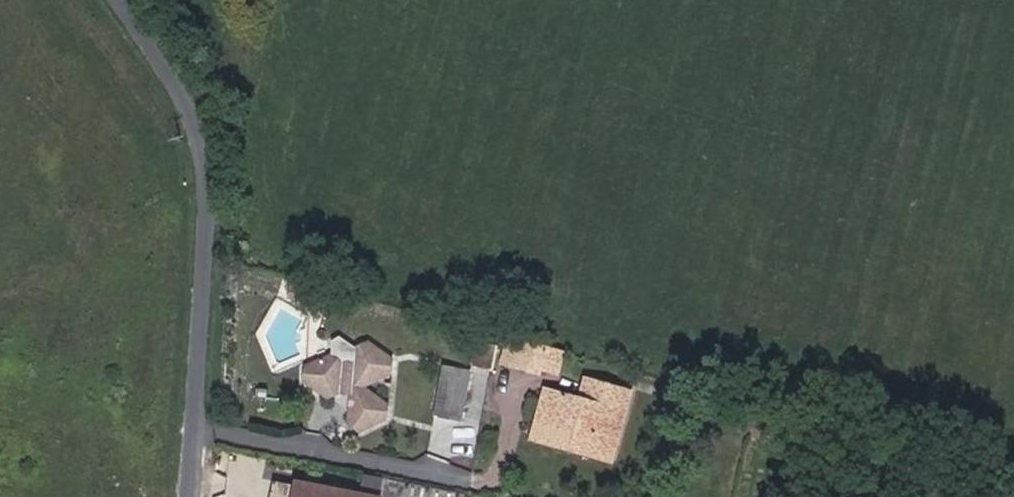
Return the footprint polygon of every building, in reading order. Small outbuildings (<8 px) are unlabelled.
[(355,379),(383,365),(385,352),(359,334),(347,339),(332,331),(324,336),(323,350),(296,361),(294,375),(319,389),(331,385),(341,386),(338,417),(349,426),(377,414),(379,401),(355,381),(355,379)] [(534,367),(540,345),(508,336),(502,365),(532,373),(534,367)] [(554,372),(559,350),(540,345),(534,367),(554,372)] [(432,414),(449,417),(458,370),(441,367),(432,414)] [(458,370),(449,417),(459,419),(468,372),(458,370)] [(596,408),(600,388),(582,383),(577,404),(596,408)] [(564,445),(605,456),(622,394),(600,388),(596,408),(577,404),(543,396),(535,425),(567,433),(564,445)] [(530,444),(603,462),(605,456),(564,445),(567,433),(535,425),(530,444)] [(382,492),(385,477),(366,474),(363,488),(382,492)]
